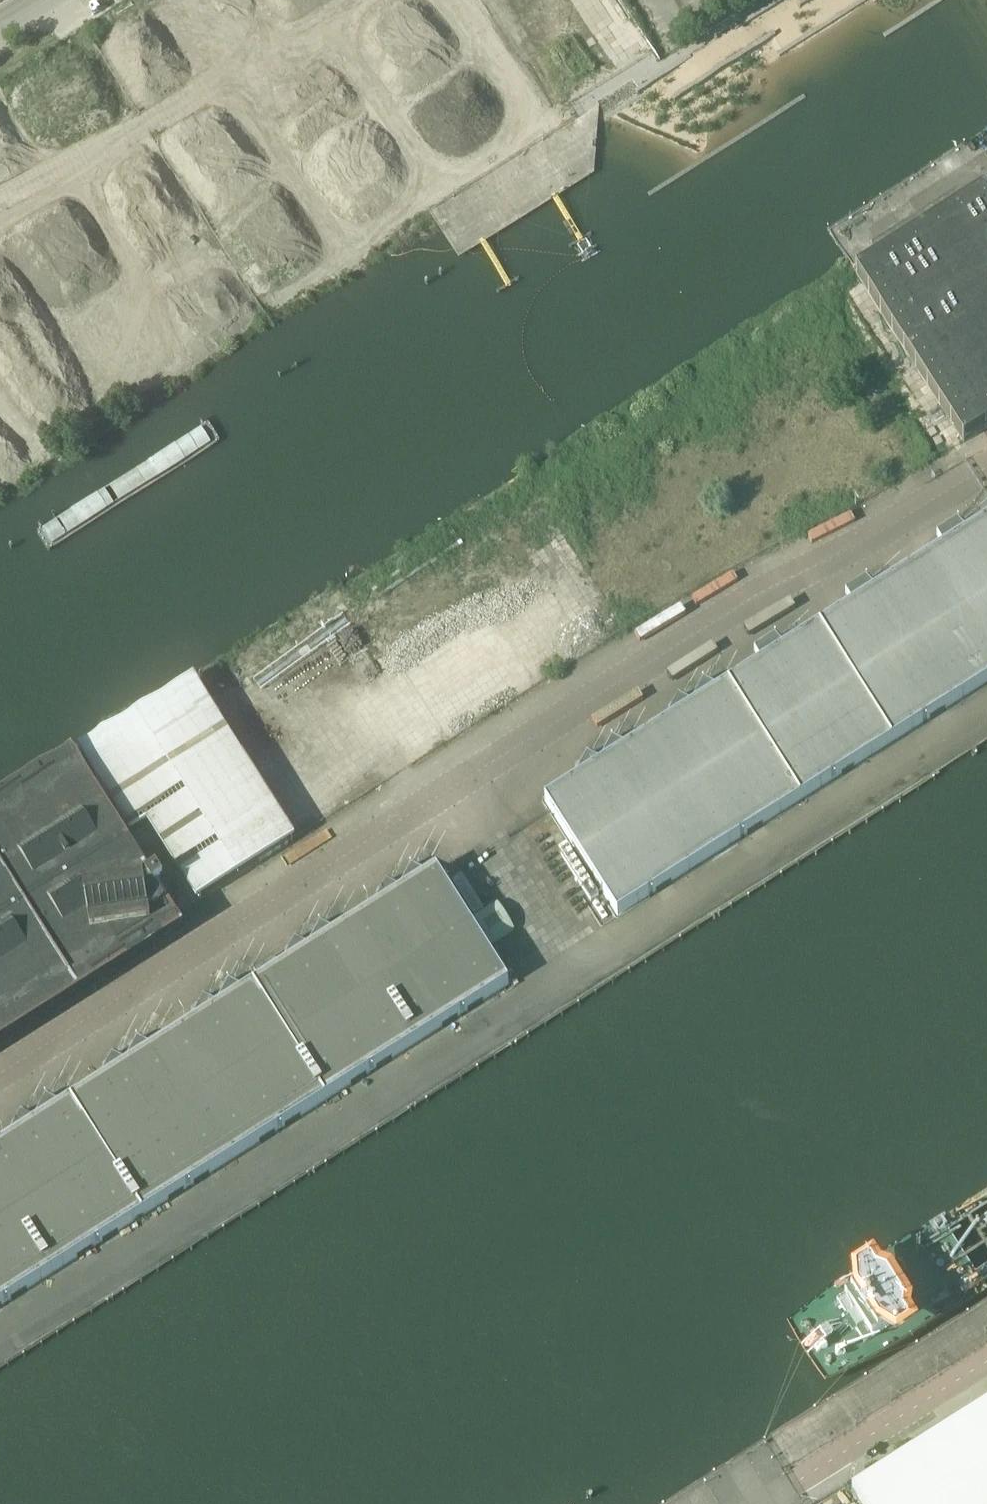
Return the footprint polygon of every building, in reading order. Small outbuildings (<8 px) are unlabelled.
[(504,92),(486,102),(495,118),(513,108),(504,92)] [(855,274),(962,443),(986,427),(986,191),(985,192),(985,191),(855,274)] [(544,800),(550,810),(616,916),(986,682),(986,520),(967,533),(957,522),(936,535),(944,548),(875,591),(865,580),(845,593),(853,605),(784,648),(774,637),(753,650),(761,663),(719,690),(703,682),(691,705),(678,698),(663,725),(627,748),(611,739),(599,762),(586,755),(572,783),(544,800)] [(90,969),(197,901),(147,821),(118,839),(77,774),(0,822),(0,1026),(90,969)] [(236,814),(230,818),(235,826),(232,828),(233,831),(250,857),(253,854),(258,862),(287,844),(287,843),(259,799),(253,803),(248,795),(231,806),(236,814)] [(508,984),(442,879),(435,869),(426,875),(410,867),(399,889),(385,882),(371,910),(335,932),(319,924),(307,947),(294,940),(280,967),(259,980),(243,990),(228,982),(216,1005),(203,998),(188,1025),(152,1048),(137,1040),(125,1062),(111,1056),(97,1083),(61,1105),(45,1097),(33,1120),(20,1113),(6,1141),(0,1144),(0,1306),(508,984)] [(503,942),(492,947),(500,967),(511,963),(503,942)] [(273,956),(252,969),(259,980),(280,967),(273,956)] [(851,1488),(861,1503),(986,1503),(986,1401),(851,1488)]
